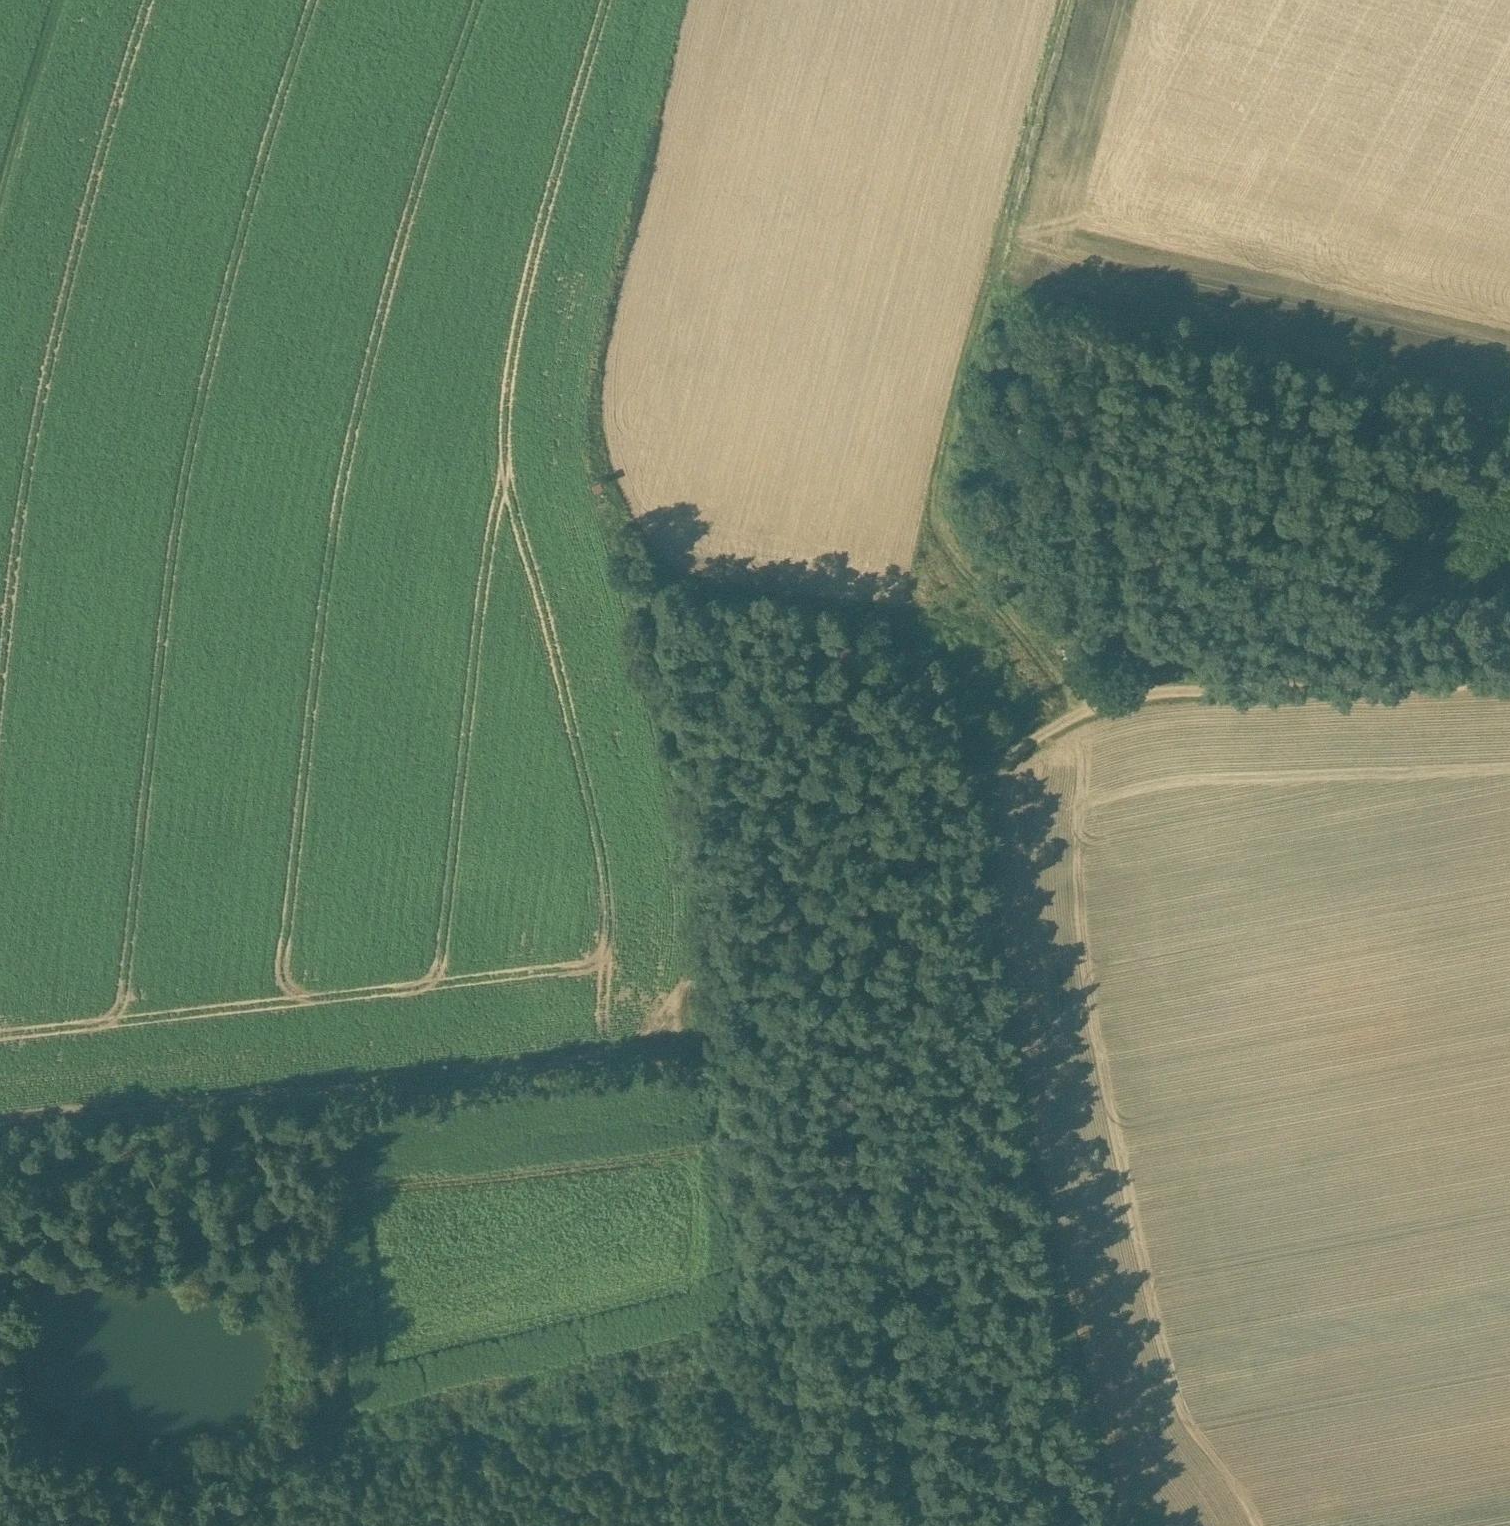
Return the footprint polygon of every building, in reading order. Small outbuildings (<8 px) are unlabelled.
[(12,1261),(0,1253),(0,1279),(12,1261)]
